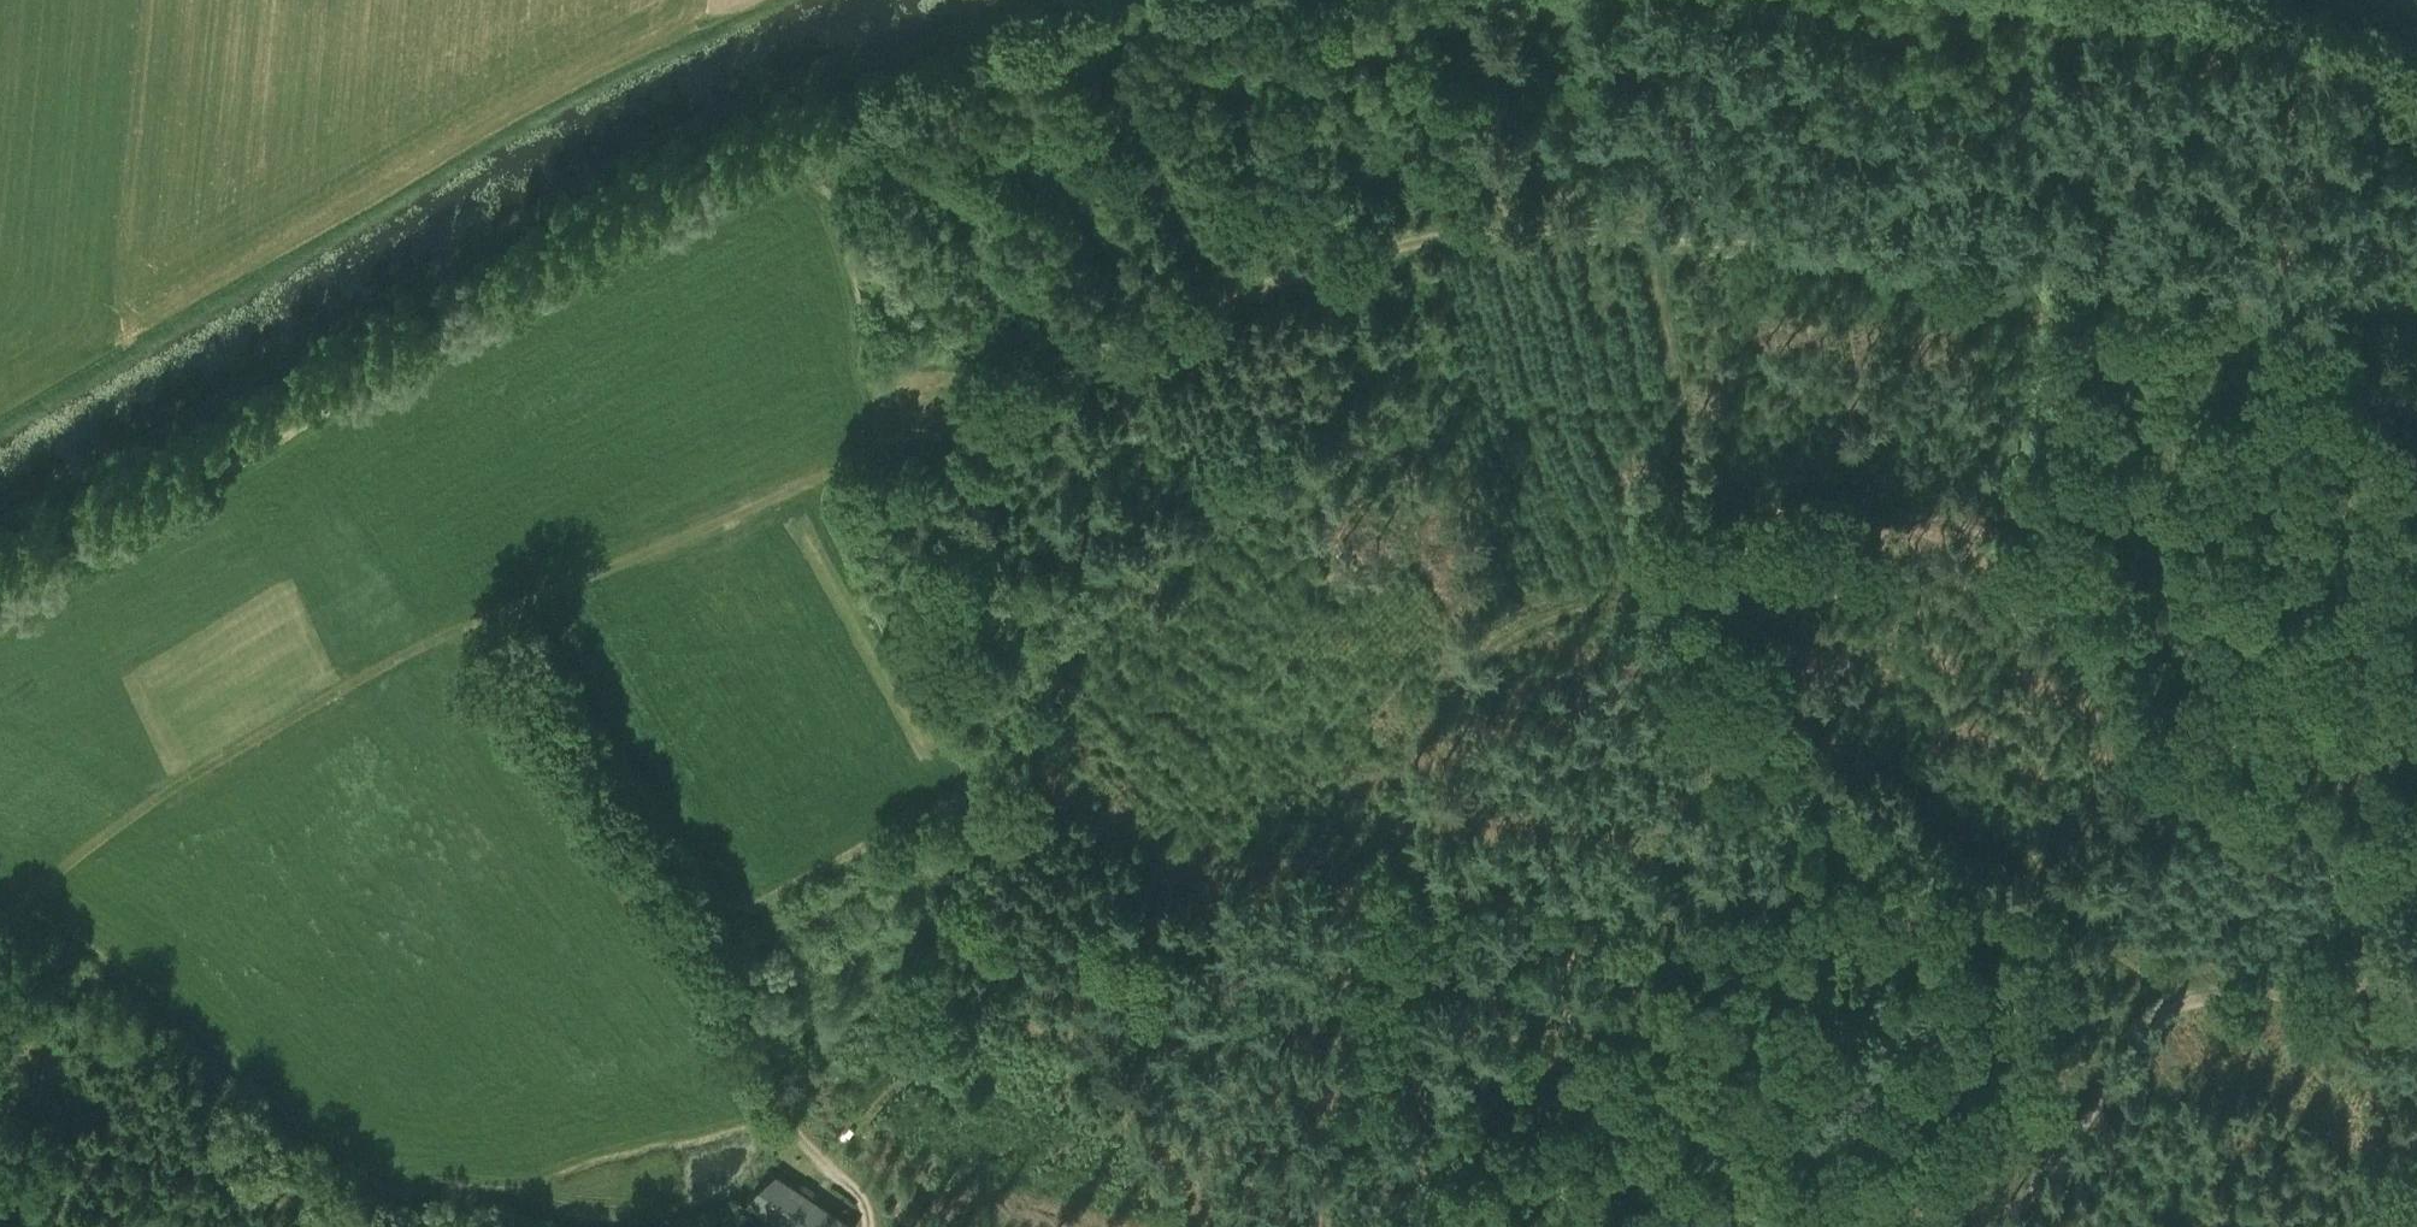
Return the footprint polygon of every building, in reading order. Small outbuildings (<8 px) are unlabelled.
[(760,1210),(760,1211),(783,1226),(853,1226),(854,1226),(855,1226),(856,1225),(786,1179),(783,1177),(782,1178),(760,1210)]
